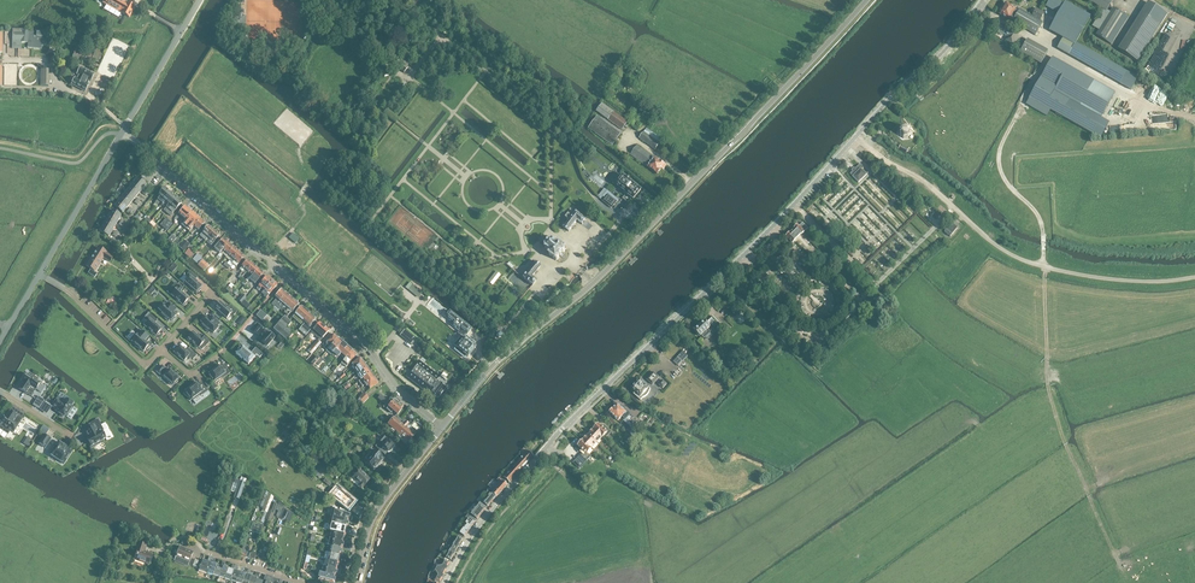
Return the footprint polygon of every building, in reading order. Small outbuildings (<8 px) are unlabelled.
[(122,0),(105,0),(103,3),(129,17),(135,7),(122,0)] [(1044,6),(1056,12),(1061,3),(1056,0),(1047,0),(1044,6)] [(1106,11),(1113,0),(1089,0),(1106,11)] [(1056,12),(1046,29),(1061,38),(1073,44),(1073,43),(1089,16),(1062,1),(1061,3),(1056,12)] [(1137,20),(1118,50),(1138,61),(1168,12),(1148,1),(1137,20)] [(1028,13),(1028,14),(1019,9),(1018,11),(1015,10),(1016,9),(1005,3),(999,14),(1009,20),(1035,35),(1043,23),(1039,21),(1041,18),(1035,14),(1034,16),(1028,13)] [(1113,8),(1108,17),(1101,12),(1092,26),(1099,31),(1096,35),(1111,44),(1128,17),(1113,8)] [(244,26),(245,16),(241,15),(241,14),(240,16),(239,16),(234,19),(234,22),(238,26),(240,25),(240,27),(241,27),(244,26)] [(1013,45),(1019,37),(1001,25),(997,30),(999,31),(998,32),(998,33),(1001,35),(1002,35),(1003,34),(1007,37),(1005,40),(1013,45)] [(27,38),(28,29),(12,29),(12,43),(13,43),(13,45),(13,46),(14,46),(15,47),(18,47),(19,47),(20,46),(21,45),(21,42),(27,43),(27,42),(28,42),(27,47),(40,49),(40,48),(40,47),(42,47),(42,45),(43,45),(45,45),(45,44),(46,41),(45,40),(44,39),(43,39),(43,37),(48,37),(48,33),(37,32),(37,30),(35,30),(35,31),(29,31),(29,38),(27,38)] [(68,39),(80,41),(82,34),(70,32),(68,39)] [(1168,34),(1148,71),(1170,82),(1188,43),(1168,34)] [(1056,47),(1131,89),(1137,78),(1073,43),(1073,44),(1061,38),(1056,47)] [(1027,39),(1020,52),(1041,64),(1048,51),(1027,39)] [(98,62),(103,53),(96,50),(95,53),(76,47),(73,57),(91,62),(92,60),(98,62)] [(1052,57),(1029,98),(1101,138),(1110,122),(1102,117),(1116,93),(1052,57)] [(408,68),(405,66),(398,60),(397,59),(396,61),(398,62),(396,64),(394,63),(393,64),(395,65),(404,73),(408,68)] [(88,80),(90,81),(94,75),(81,67),(77,74),(80,76),(79,79),(75,78),(72,84),(85,92),(89,85),(87,83),(88,80)] [(1154,95),(1161,99),(1165,92),(1158,88),(1154,95)] [(596,111),(608,120),(614,112),(602,103),(596,111)] [(626,124),(628,122),(614,112),(608,120),(622,130),(624,126),(626,128),(628,126),(626,124)] [(612,145),(621,133),(597,116),(589,128),(612,145)] [(903,138),(908,138),(911,135),(911,130),(907,127),(903,127),(899,130),(899,131),(898,133),(899,134),(900,135),(903,138)] [(639,139),(655,150),(659,144),(658,143),(660,139),(647,129),(639,139)] [(663,170),(666,166),(664,165),(664,163),(662,162),(660,162),(654,158),(653,159),(652,158),(653,157),(637,145),(630,155),(647,166),(648,167),(658,174),(660,170),(662,169),(663,170)] [(898,150),(906,154),(907,151),(909,149),(900,145),(898,150)] [(853,171),(852,172),(850,174),(852,176),(852,177),(858,183),(867,175),(866,174),(869,172),(860,164),(855,169),(854,168),(852,170),(853,171)] [(585,170),(583,173),(584,178),(588,181),(592,176),(589,174),(590,173),(585,170)] [(620,175),(616,181),(618,183),(617,184),(619,186),(625,191),(626,191),(627,192),(626,194),(631,198),(632,198),(633,200),(641,190),(626,178),(623,176),(622,177),(620,175)] [(138,178),(134,183),(142,189),(146,184),(138,178)] [(142,189),(134,183),(130,187),(138,194),(142,189)] [(138,194),(130,187),(126,192),(134,199),(138,194)] [(158,205),(169,192),(165,188),(158,196),(160,198),(155,203),(154,205),(155,206),(154,207),(155,208),(158,205)] [(134,199),(126,192),(122,197),(130,204),(134,199)] [(174,196),(169,192),(158,205),(160,207),(165,202),(167,203),(174,196)] [(611,208),(618,200),(615,197),(614,199),(611,197),(610,197),(608,195),(603,201),(611,208)] [(178,199),(174,196),(167,203),(169,205),(164,210),(166,212),(178,199)] [(130,204),(122,197),(118,202),(126,208),(130,204)] [(182,203),(178,199),(166,212),(170,216),(175,211),(182,203)] [(126,208),(118,202),(114,207),(122,213),(126,208)] [(192,212),(190,210),(186,207),(185,207),(179,214),(185,220),(192,212)] [(112,210),(109,216),(118,221),(121,215),(112,210)] [(192,212),(185,220),(184,221),(181,224),(185,228),(196,215),(192,212)] [(572,217),(568,214),(565,217),(569,221),(566,225),(564,223),(561,226),(569,232),(577,221),(582,225),(586,220),(576,212),(572,217)] [(201,219),(196,215),(185,228),(187,230),(189,232),(201,219)] [(118,221),(109,216),(106,221),(115,226),(118,221)] [(164,228),(169,221),(166,219),(161,225),(164,228)] [(205,223),(201,219),(189,232),(192,234),(196,229),(198,231),(205,223)] [(115,226),(106,221),(103,226),(112,232),(115,226)] [(172,224),(169,221),(164,228),(167,230),(172,224)] [(801,235),(807,229),(802,223),(799,227),(797,225),(793,229),(794,229),(790,233),(789,233),(786,236),(792,243),(800,234),(801,235)] [(957,228),(952,223),(944,232),(950,237),(957,228)] [(114,233),(112,232),(103,226),(99,232),(108,237),(110,234),(116,237),(117,235),(114,233)] [(200,236),(205,241),(214,231),(209,226),(202,233),(200,236)] [(220,236),(214,231),(205,241),(211,246),(220,236)] [(293,233),(289,238),(295,243),(299,239),(293,233)] [(172,236),(167,241),(171,244),(176,239),(172,236)] [(228,243),(223,239),(214,249),(220,253),(228,243)] [(184,251),(189,245),(184,240),(182,243),(180,242),(177,245),(184,251)] [(558,242),(558,243),(557,244),(552,240),(549,240),(545,246),(545,249),(550,252),(548,254),(556,261),(557,260),(560,256),(560,257),(563,253),(565,249),(566,249),(558,242)] [(228,255),(234,248),(228,243),(220,253),(218,256),(216,258),(218,260),(220,258),(220,257),(222,254),(224,251),(228,255)] [(98,248),(97,248),(93,256),(90,261),(90,260),(86,266),(91,269),(91,270),(90,270),(88,273),(95,277),(97,274),(94,272),(95,271),(103,258),(110,262),(113,257),(98,248)] [(194,253),(189,248),(185,253),(191,258),(194,253)] [(239,252),(234,248),(228,255),(232,258),(227,264),(226,262),(224,265),(226,267),(239,252)] [(244,257),(239,252),(226,267),(228,269),(233,263),(232,262),(234,260),(238,264),(244,257)] [(198,264),(203,259),(197,254),(193,259),(198,264)] [(247,271),(253,265),(248,260),(242,267),(246,270),(244,273),(242,272),(240,275),(240,276),(238,278),(240,279),(247,272),(247,271)] [(532,265),(522,278),(532,286),(536,281),(531,277),(540,266),(533,260),(530,264),(532,265)] [(208,267),(202,262),(199,265),(205,270),(208,267)] [(177,267),(174,263),(169,269),(172,272),(177,267)] [(250,278),(258,269),(253,265),(247,271),(247,272),(251,275),(249,277),(250,278)] [(264,274),(258,269),(250,278),(248,281),(250,283),(252,280),(255,283),(257,280),(258,281),(264,274)] [(493,284),(501,274),(497,270),(488,280),(493,284)] [(185,282),(197,292),(197,291),(198,292),(201,290),(200,289),(202,286),(195,280),(197,277),(191,271),(186,276),(188,278),(185,282)] [(513,272),(509,279),(518,283),(521,276),(513,272)] [(262,287),(265,290),(272,281),(267,277),(257,289),(259,291),(262,287)] [(277,286),(272,281),(265,290),(268,292),(264,297),(266,298),(277,286)] [(405,288),(418,298),(423,292),(410,282),(405,288)] [(184,290),(177,284),(172,289),(175,291),(171,295),(176,299),(175,300),(178,303),(179,302),(183,306),(184,305),(185,305),(187,303),(186,302),(188,300),(181,293),(184,290)] [(271,305),(274,307),(286,293),(282,289),(275,297),(276,299),(271,305)] [(238,299),(241,302),(247,296),(244,293),(238,299)] [(290,297),(286,293),(274,307),(277,309),(282,304),(283,305),(290,297)] [(294,301),(290,297),(283,305),(280,309),(284,313),(288,309),(294,301)] [(858,307),(862,310),(868,304),(865,300),(862,303),(861,302),(858,304),(859,305),(858,307)] [(299,304),(294,301),(288,309),(284,313),(288,316),(291,312),(292,312),(299,304)] [(160,314),(168,321),(170,319),(171,321),(172,320),(173,321),(175,318),(174,317),(177,315),(174,312),(176,309),(170,303),(169,303),(168,302),(165,304),(164,303),(159,309),(162,312),(160,314)] [(232,317),(237,312),(230,306),(227,308),(220,302),(218,305),(217,304),(215,306),(216,307),(215,308),(227,319),(230,315),(232,317)] [(250,306),(248,309),(253,313),(257,309),(255,308),(251,305),(251,306),(250,306)] [(296,321),(306,310),(301,307),(295,315),(298,318),(295,321),(296,321)] [(470,328),(450,311),(446,308),(445,309),(444,310),(441,314),(440,315),(443,318),(444,319),(445,317),(452,322),(451,324),(458,331),(460,332),(459,334),(461,336),(463,338),(465,335),(470,328)] [(267,315),(261,310),(256,316),(262,321),(267,315)] [(303,322),(310,314),(306,310),(296,321),(300,325),(303,322)] [(154,334),(156,336),(157,335),(158,336),(160,333),(159,332),(161,330),(154,324),(157,321),(150,314),(145,320),(147,322),(144,325),(151,331),(150,332),(153,335),(154,334)] [(316,319),(310,314),(303,322),(305,324),(304,326),(303,325),(300,328),(306,332),(310,328),(309,327),(316,319)] [(209,319),(208,317),(205,320),(204,319),(205,318),(204,318),(203,318),(201,320),(201,321),(201,322),(202,323),(201,325),(209,332),(211,331),(213,333),(219,327),(218,326),(220,323),(218,322),(219,321),(212,316),(209,319)] [(246,319),(243,316),(237,323),(240,325),(246,319)] [(262,321),(266,324),(271,319),(267,316),(262,321)] [(698,326),(694,331),(700,337),(701,337),(704,340),(705,338),(707,340),(721,327),(724,329),(725,328),(713,316),(706,323),(704,321),(698,326)] [(284,317),(280,322),(273,330),(286,342),(293,334),(287,329),(292,323),(284,317)] [(273,330),(280,322),(276,319),(269,327),(273,330)] [(318,323),(314,328),(315,329),(313,331),(313,330),(308,335),(312,338),(315,334),(319,337),(320,335),(323,338),(329,331),(323,325),(322,326),(318,323)] [(263,338),(262,339),(260,341),(266,346),(267,347),(274,338),(259,325),(253,332),(259,337),(260,336),(263,338)] [(146,343),(147,342),(150,339),(142,332),(138,336),(137,335),(136,337),(134,335),(130,340),(135,344),(134,345),(140,350),(141,349),(144,352),(146,349),(147,350),(150,347),(146,343)] [(299,339),(302,342),(308,336),(305,332),(299,339)] [(207,339),(202,335),(200,338),(193,333),(191,335),(190,334),(188,337),(188,338),(188,339),(188,340),(190,343),(191,342),(195,345),(194,346),(197,348),(198,348),(199,348),(202,350),(204,347),(205,347),(209,342),(207,339)] [(327,351),(338,338),(333,334),(326,341),(323,345),(325,349),(327,351)] [(473,345),(475,343),(465,335),(463,338),(461,336),(457,341),(453,345),(456,347),(454,350),(461,355),(465,358),(467,356),(468,357),(475,348),(475,347),(473,345)] [(331,355),(343,342),(338,338),(327,351),(326,351),(331,355)] [(312,354),(321,344),(317,340),(308,351),(312,354)] [(341,354),(347,346),(343,342),(331,355),(336,359),(341,354)] [(196,355),(188,348),(185,352),(179,346),(177,348),(176,348),(174,350),(175,351),(174,352),(184,361),(187,357),(190,359),(191,357),(193,359),(196,355)] [(250,354),(249,353),(242,346),(240,349),(239,349),(238,351),(236,354),(248,364),(255,357),(254,357),(256,355),(260,358),(263,354),(255,348),(250,354)] [(352,351),(347,346),(341,354),(343,356),(343,357),(345,359),(352,351)] [(357,355),(352,351),(345,359),(347,361),(348,360),(350,362),(357,355)] [(682,351),(677,356),(683,362),(688,357),(682,351)] [(317,356),(311,362),(314,365),(320,359),(317,356)] [(677,356),(673,361),(679,366),(683,361),(677,356)] [(352,367),(354,369),(363,363),(362,361),(362,360),(361,358),(360,358),(360,357),(354,361),(352,364),(354,366),(352,367)] [(438,399),(443,392),(446,388),(444,386),(446,383),(439,378),(440,376),(419,360),(406,377),(427,393),(425,394),(431,399),(433,395),(438,399)] [(357,374),(367,368),(366,367),(367,366),(366,365),(365,365),(363,363),(354,369),(357,374)] [(230,372),(225,365),(221,367),(220,366),(212,371),(212,370),(209,372),(210,373),(208,374),(210,377),(209,377),(211,380),(212,380),(214,382),(215,381),(216,382),(222,377),(223,378),(230,372)] [(179,377),(176,374),(175,375),(169,369),(167,371),(165,369),(162,366),(156,372),(160,375),(160,374),(163,376),(169,382),(168,383),(171,385),(172,384),(173,385),(175,383),(175,384),(178,381),(177,380),(179,378),(178,378),(179,377)] [(368,370),(367,368),(357,374),(359,377),(360,376),(362,379),(371,373),(370,372),(370,371),(369,370),(368,370)] [(654,372),(647,379),(652,385),(660,377),(654,372)] [(38,379),(29,373),(28,375),(26,374),(26,375),(25,374),(23,377),(25,379),(21,385),(22,386),(19,389),(27,394),(27,393),(32,396),(34,393),(33,393),(35,390),(36,390),(37,390),(39,387),(38,387),(40,383),(37,381),(38,379)] [(371,374),(371,373),(362,379),(365,382),(363,383),(365,385),(374,378),(373,376),(373,375),(372,374),(371,374)] [(376,380),(374,378),(365,385),(366,387),(368,386),(370,389),(378,383),(377,382),(378,381),(377,380),(376,380)] [(635,385),(632,389),(635,392),(634,394),(640,400),(643,398),(645,397),(646,396),(647,395),(648,394),(649,393),(649,392),(650,390),(651,389),(640,380),(637,383),(635,381),(633,383),(635,385)] [(200,396),(207,391),(201,382),(198,385),(196,383),(189,389),(188,388),(185,390),(186,391),(185,392),(187,394),(186,395),(188,398),(189,397),(191,400),(192,399),(193,400),(199,395),(200,396)] [(364,393),(356,401),(357,402),(361,406),(369,398),(366,395),(364,393)] [(378,399),(379,400),(383,403),(386,400),(380,395),(378,399)] [(56,399),(52,406),(55,408),(55,409),(61,413),(60,414),(59,415),(62,417),(63,416),(64,417),(65,415),(67,417),(73,407),(71,406),(73,403),(72,402),(73,401),(70,399),(69,400),(66,399),(65,401),(62,399),(62,398),(59,396),(57,399),(56,399)] [(383,403),(381,406),(385,408),(389,403),(386,400),(383,403)] [(404,407),(399,403),(395,400),(388,407),(387,409),(391,413),(392,411),(397,415),(401,410),(404,407)] [(610,413),(609,414),(616,420),(618,422),(622,417),(625,420),(626,420),(631,415),(627,412),(620,405),(619,406),(617,405),(613,410),(611,410),(609,412),(610,413)] [(8,414),(4,420),(1,418),(0,420),(0,422),(0,423),(1,424),(0,426),(0,429),(8,434),(11,430),(14,432),(18,426),(18,425),(22,419),(18,416),(11,411),(9,414),(8,414)] [(394,418),(388,425),(392,428),(390,431),(393,434),(395,431),(400,436),(398,438),(402,441),(407,445),(409,443),(409,442),(414,436),(421,428),(421,427),(414,422),(410,426),(408,425),(409,424),(407,422),(407,421),(406,423),(403,420),(402,422),(399,419),(396,416),(395,417),(394,418)] [(85,431),(89,439),(90,442),(88,443),(91,449),(102,443),(101,441),(106,438),(102,432),(104,431),(98,420),(89,425),(91,428),(85,431)] [(634,428),(626,420),(625,420),(621,424),(633,435),(634,434),(631,432),(634,428)] [(599,425),(593,430),(602,438),(607,433),(610,436),(613,433),(607,428),(605,431),(599,425)] [(287,438),(290,434),(285,430),(282,433),(287,438)] [(593,430),(588,436),(597,444),(602,438),(593,430)] [(51,439),(44,435),(39,444),(45,448),(51,439)] [(592,449),(597,444),(588,436),(583,441),(592,449)] [(28,437),(24,444),(28,447),(33,439),(28,437)] [(384,437),(375,447),(376,448),(382,453),(385,456),(388,453),(389,452),(391,450),(391,451),(395,446),(386,438),(384,437)] [(629,437),(625,442),(629,445),(633,441),(629,437)] [(592,449),(583,441),(578,446),(587,455),(592,449)] [(58,442),(50,454),(64,464),(72,451),(58,442)] [(368,455),(369,456),(379,465),(382,463),(381,462),(384,459),(374,451),(373,450),(368,455)] [(499,478),(507,485),(533,457),(527,451),(513,466),(515,469),(512,471),(510,469),(504,476),(502,475),(499,478)] [(579,468),(587,460),(581,454),(573,462),(579,468)] [(377,468),(379,465),(369,456),(368,455),(363,461),(364,462),(374,471),(376,467),(377,468)] [(320,459),(310,469),(319,478),(329,467),(320,459)] [(360,470),(356,474),(353,478),(361,484),(358,487),(361,489),(363,486),(364,487),(370,479),(360,470)] [(235,492),(239,480),(232,477),(228,490),(235,492)] [(493,489),(497,493),(498,494),(507,485),(499,478),(497,480),(498,481),(494,486),(494,487),(493,489)] [(246,483),(240,481),(234,498),(239,500),(246,483)] [(337,487),(331,495),(348,509),(354,502),(337,487)] [(494,496),(497,493),(493,489),(490,493),(487,491),(486,493),(489,495),(487,497),(488,497),(483,503),(487,507),(495,498),(494,496)] [(263,508),(267,496),(262,494),(257,506),(263,508)] [(470,513),(471,514),(477,519),(485,510),(487,507),(480,501),(470,513)] [(272,519),(277,504),(272,502),(267,517),(272,519)] [(351,514),(346,513),(346,511),(343,510),(342,512),(339,511),(340,508),(334,507),(333,510),(332,509),(330,516),(333,517),(349,521),(351,514)] [(285,510),(281,518),(285,520),(287,514),(289,515),(291,512),(285,510)] [(469,518),(470,517),(467,515),(464,519),(467,520),(465,523),(466,524),(459,533),(460,533),(464,536),(474,523),(474,522),(469,518)] [(347,528),(349,521),(333,517),(331,524),(333,525),(347,528)] [(346,535),(347,528),(333,525),(331,532),(332,532),(346,535)] [(209,533),(217,536),(219,532),(205,526),(202,534),(207,536),(209,533)] [(344,542),(346,535),(332,532),(331,539),(344,542)] [(461,540),(457,538),(456,537),(452,545),(449,549),(445,557),(450,560),(461,540)] [(342,549),(344,542),(331,539),(329,546),(342,549)] [(146,546),(147,545),(139,542),(136,550),(137,550),(136,555),(135,555),(134,559),(134,560),(149,565),(152,555),(144,552),(145,549),(146,546)] [(241,553),(245,555),(250,545),(245,543),(241,553)] [(341,556),(342,549),(329,546),(327,553),(341,556)] [(193,552),(180,547),(174,562),(187,567),(193,552)] [(339,563),(341,556),(327,553),(326,553),(324,559),(325,560),(339,563)] [(207,573),(210,563),(209,562),(210,560),(213,561),(213,559),(214,558),(209,556),(208,562),(202,560),(198,570),(201,571),(207,573)] [(213,575),(216,564),(217,563),(214,562),(215,559),(213,559),(213,561),(210,560),(209,562),(210,563),(207,573),(213,575)] [(339,563),(325,560),(324,564),(326,565),(326,567),(338,570),(339,563)] [(435,568),(444,573),(449,563),(443,560),(439,568),(436,567),(435,568)] [(222,566),(221,566),(216,564),(213,575),(219,577),(222,566)] [(225,579),(228,569),(225,568),(226,565),(224,564),(222,564),(221,566),(222,566),(219,577),(225,579)] [(230,581),(234,571),(233,570),(234,568),(236,569),(237,566),(235,565),(234,565),(233,565),(231,570),(228,569),(225,579),(230,581)] [(236,582),(240,572),(237,571),(239,566),(237,566),(236,569),(234,568),(233,570),(234,571),(230,581),(236,582)] [(338,570),(326,567),(323,566),(322,573),(336,577),(338,570)] [(246,574),(244,574),(245,571),(248,572),(249,570),(249,569),(244,568),(243,573),(240,572),(236,582),(243,582),(246,574)] [(444,573),(435,568),(434,570),(438,572),(434,580),(439,582),(444,573)] [(251,576),(252,573),(250,572),(250,570),(249,570),(248,572),(245,571),(244,574),(246,574),(243,582),(249,582),(251,576)] [(330,582),(334,582),(336,577),(322,573),(317,572),(315,580),(330,582)]
